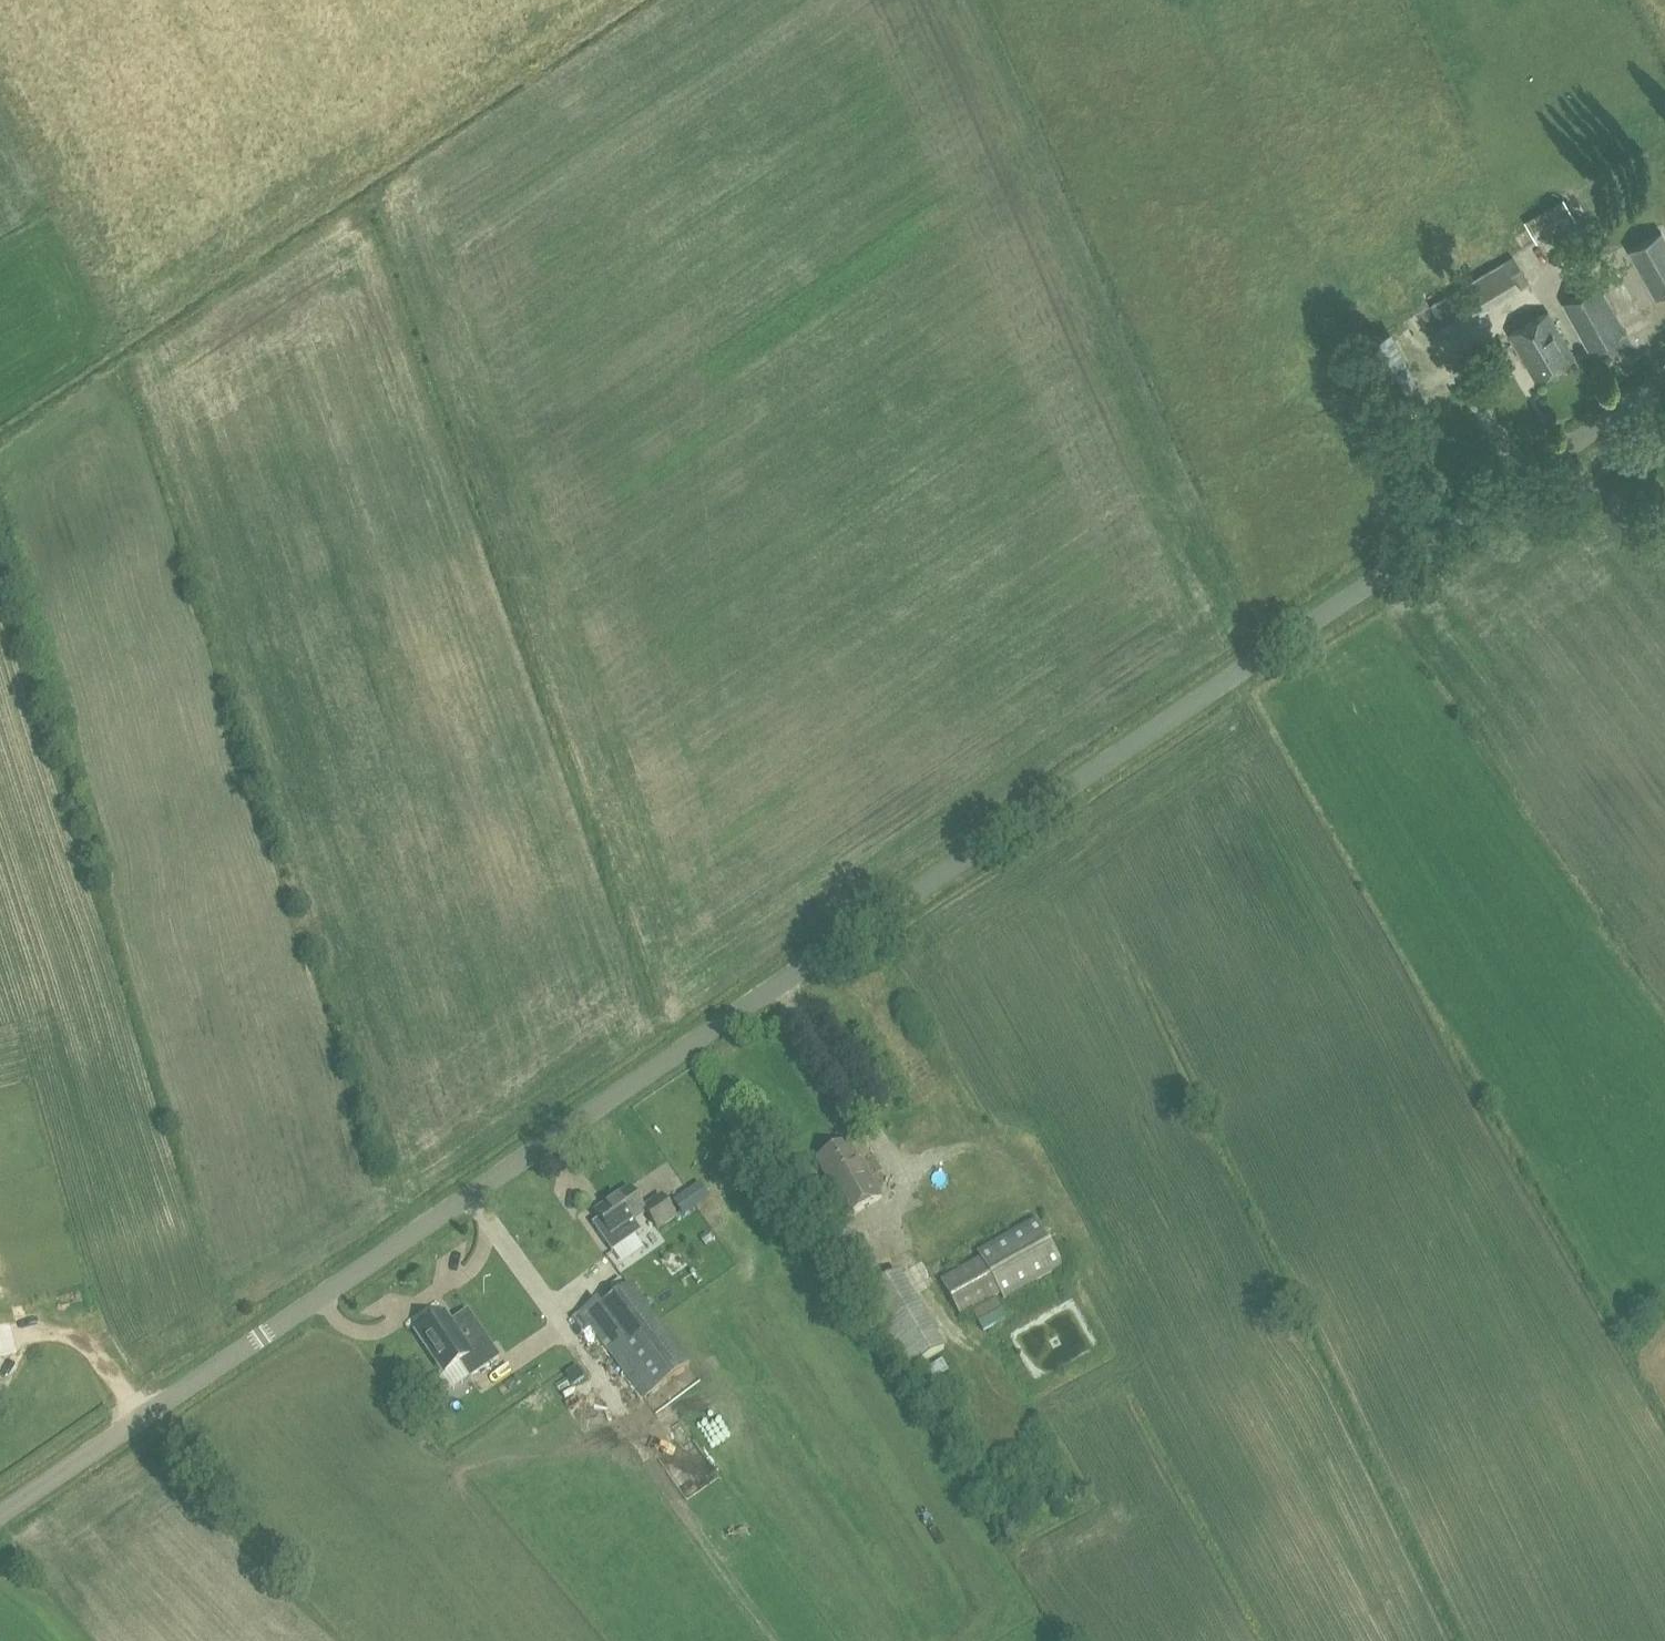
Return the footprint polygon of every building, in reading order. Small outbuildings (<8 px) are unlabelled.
[(1563,199),(1524,221),(1537,243),(1576,220),(1563,199)] [(1657,296),(1664,292),(1664,237),(1662,232),(1630,249),(1657,296)] [(1503,260),(1431,304),(1448,334),(1522,290),(1503,260)] [(1598,282),(1561,303),(1588,351),(1625,330),(1598,282)] [(1510,334),(1536,379),(1575,356),(1549,311),(1510,334)] [(1389,330),(1359,346),(1395,415),(1424,400),(1389,330)] [(848,1144),(817,1162),(826,1178),(825,1180),(845,1218),(882,1197),(861,1161),(858,1162),(848,1144)] [(683,1217),(699,1206),(710,1198),(700,1184),(689,1192),(673,1203),(683,1217)] [(647,1214),(643,1207),(630,1188),(596,1211),(601,1218),(592,1224),(611,1252),(642,1232),(635,1222),(647,1214)] [(660,1195),(643,1207),(647,1214),(657,1230),(675,1217),(660,1195)] [(1000,1294),(1004,1299),(1064,1266),(1039,1220),(978,1253),(982,1259),(941,1281),(960,1315),(1000,1294)] [(597,1299),(572,1318),(583,1333),(590,1328),(644,1400),(692,1365),(631,1284),(601,1305),(597,1299)] [(445,1314),(416,1333),(444,1374),(460,1362),(470,1377),(499,1358),(469,1314),(458,1322),(460,1324),(454,1328),(445,1314)]
